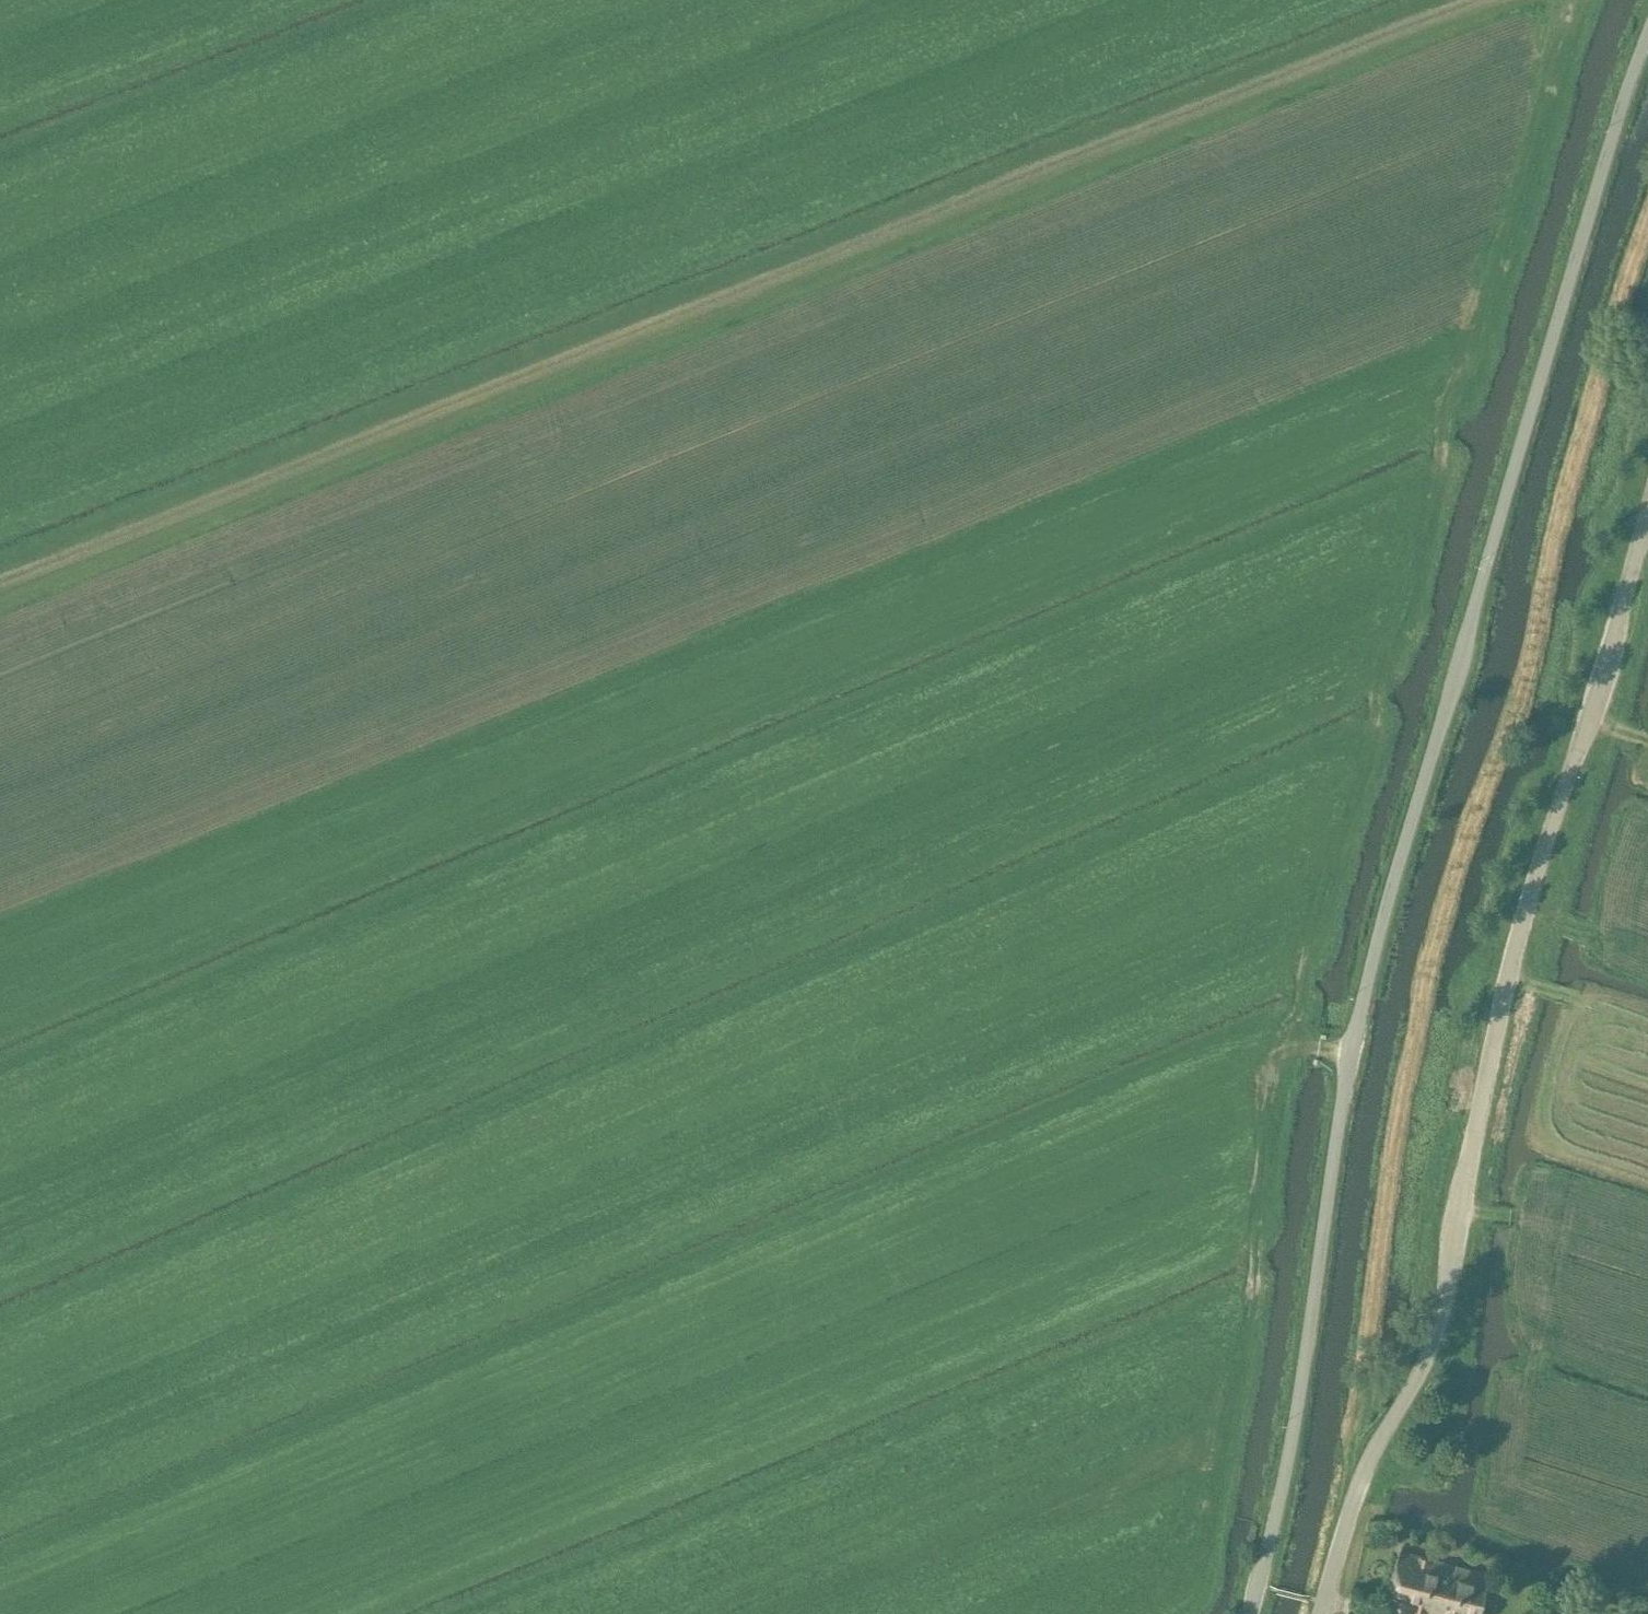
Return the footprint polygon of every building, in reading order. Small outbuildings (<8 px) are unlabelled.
[(1492,1574),(1401,1551),(1389,1600),(1440,1613),(1481,1613),(1492,1574)]
